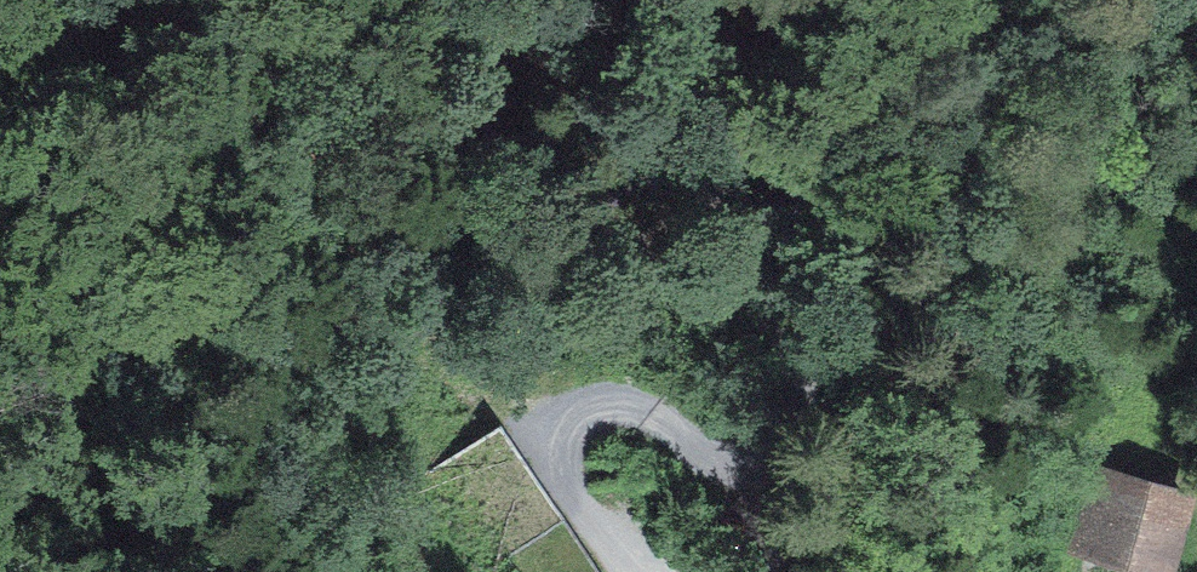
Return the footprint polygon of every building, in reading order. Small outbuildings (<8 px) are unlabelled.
[(1146,473),(1110,469),(1098,571),(1136,571),(1146,473)] [(1196,523),(1196,495),(1160,484),(1135,571),(1182,571),(1196,523)]
